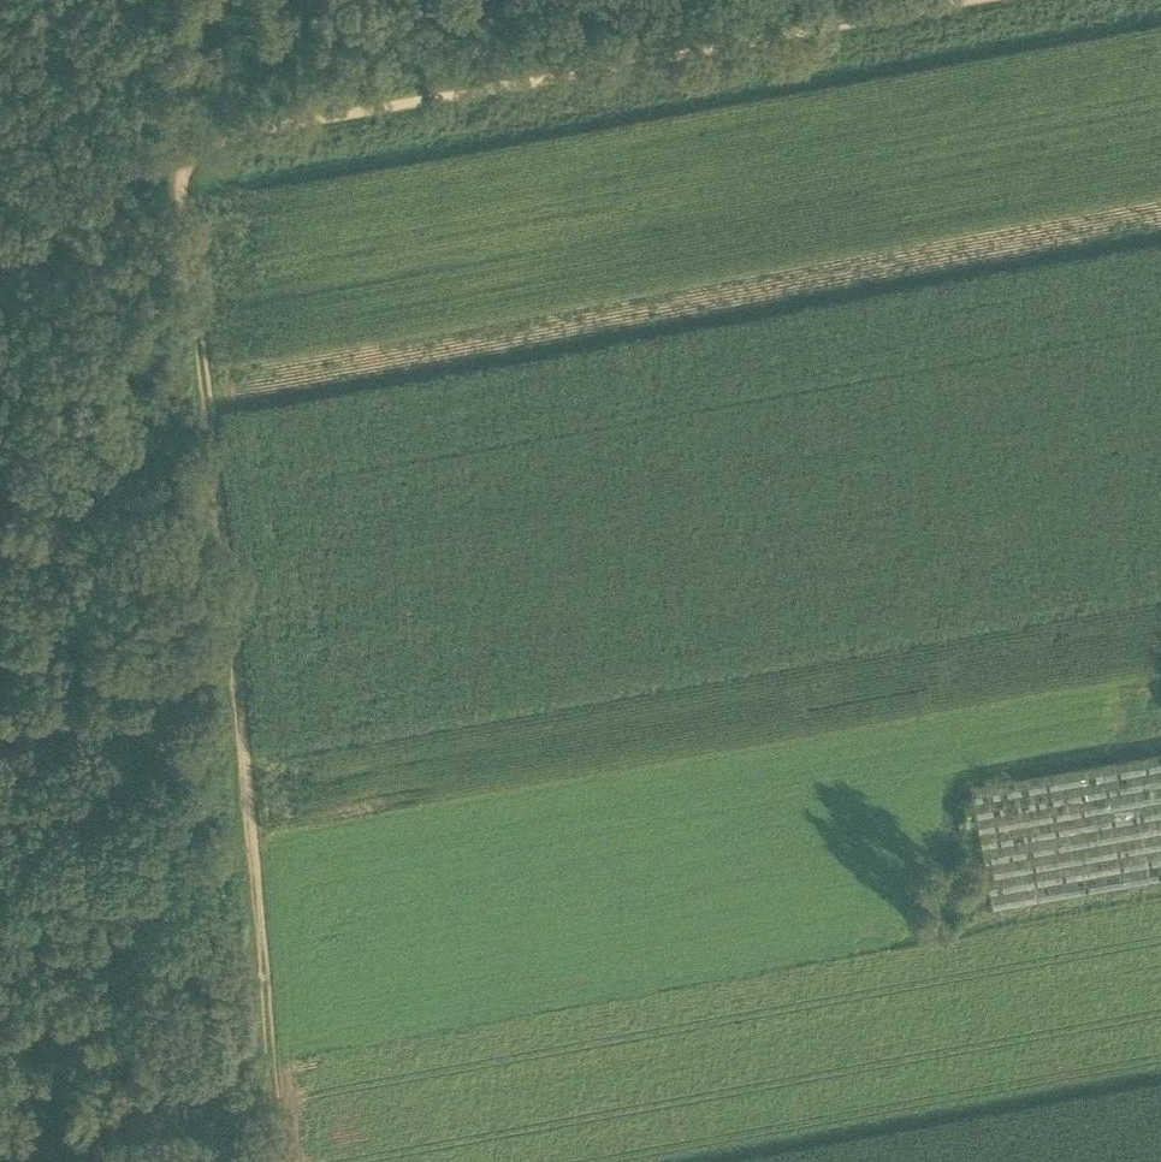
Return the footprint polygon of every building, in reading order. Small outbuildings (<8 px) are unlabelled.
[(995,908),(1160,878),(1160,751),(973,785),(995,908)]
